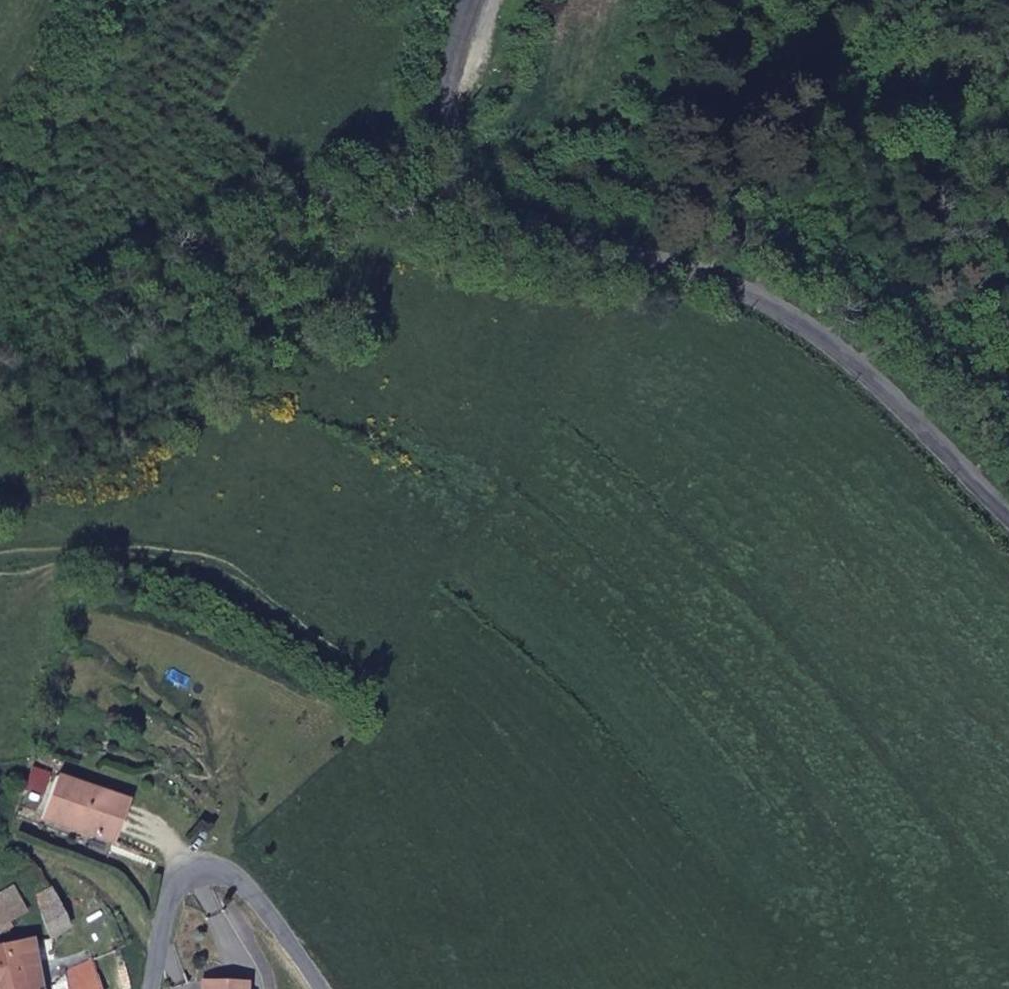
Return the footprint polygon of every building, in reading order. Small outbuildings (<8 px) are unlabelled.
[(108,816),(113,802),(53,783),(41,825),(112,848),(122,822),(108,816)] [(127,806),(113,802),(108,816),(122,822),(127,806)] [(67,933),(60,905),(41,914),(48,941),(67,933)] [(30,943),(0,950),(0,988),(39,988),(30,943)] [(96,976),(93,961),(65,971),(66,983),(96,976)] [(96,976),(66,983),(66,988),(98,988),(96,976)]
